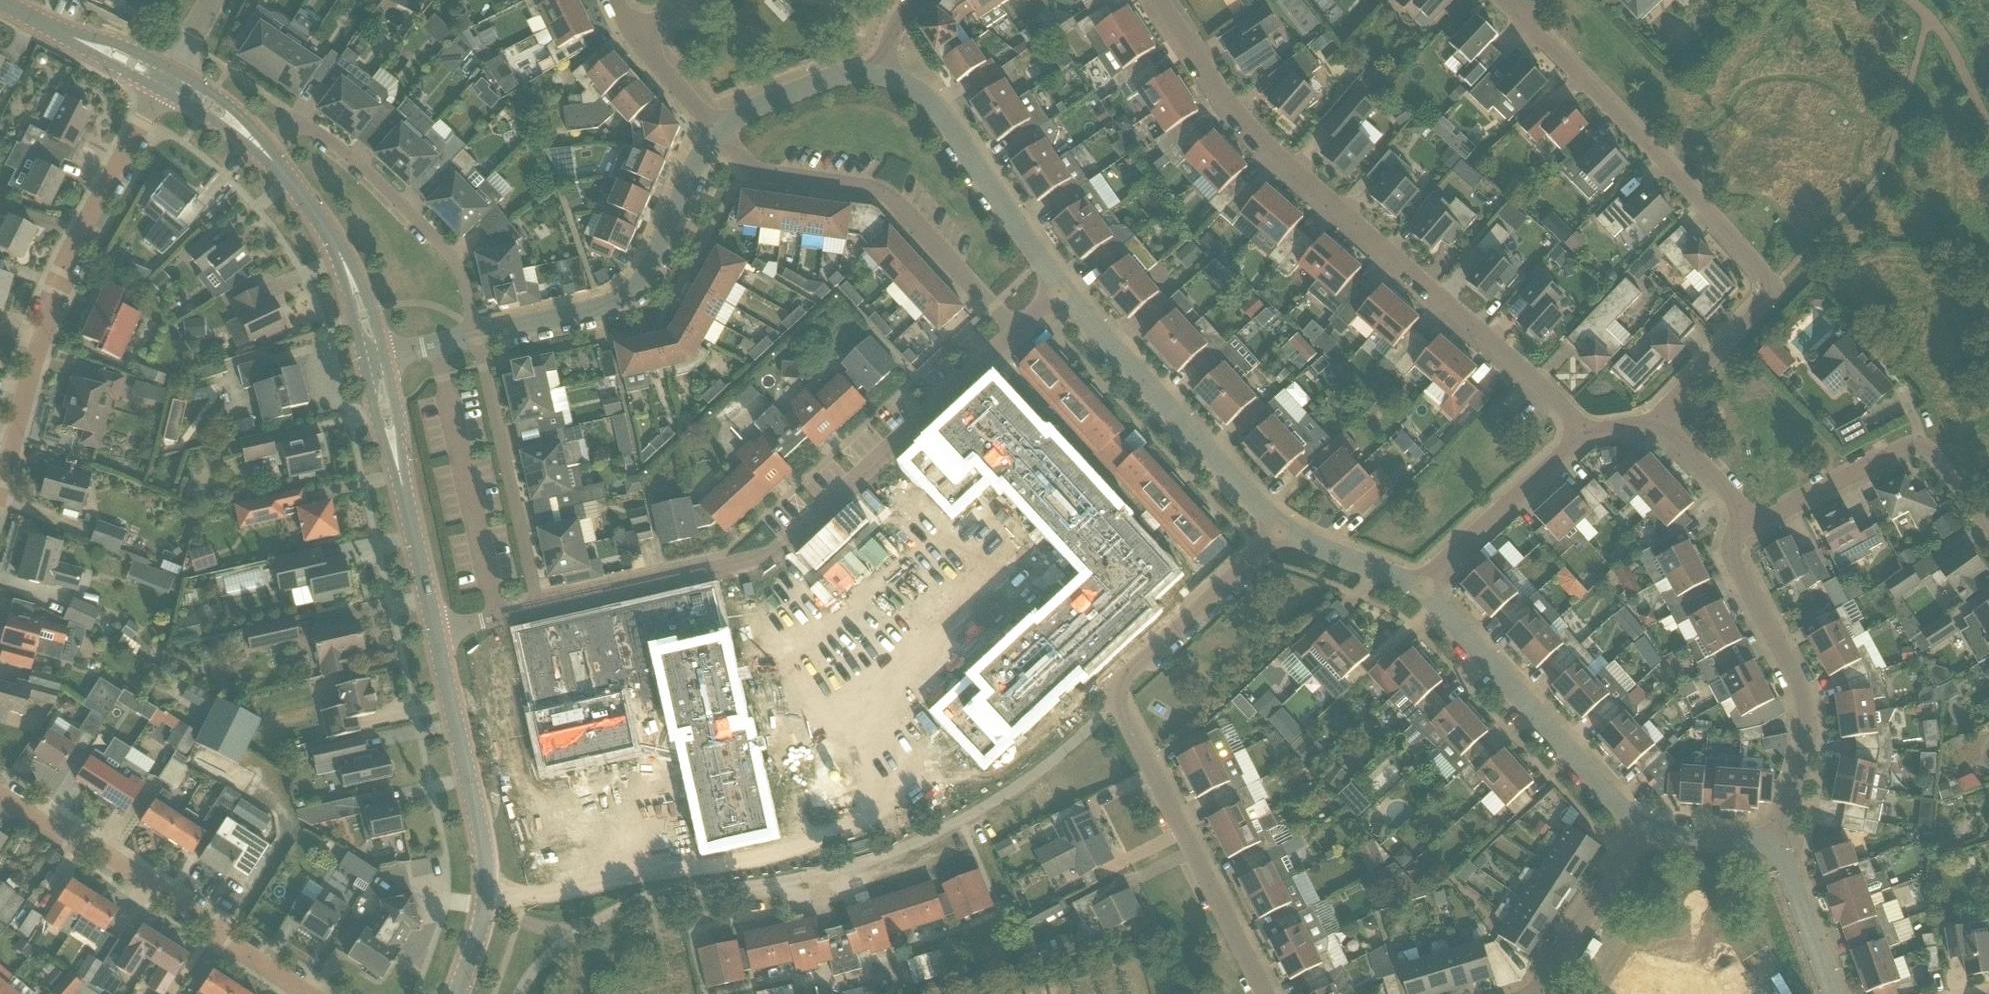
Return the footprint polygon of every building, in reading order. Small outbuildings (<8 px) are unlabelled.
[(101,11),(107,0),(81,0),(101,11)] [(402,6),(420,14),(426,0),(405,0),(402,6)] [(587,10),(582,0),(555,0),(554,0),(528,0),(525,2),(534,19),(543,16),(549,29),(587,10)] [(965,17),(949,0),(948,0),(947,2),(945,1),(937,12),(938,13),(924,31),(937,51),(936,51),(943,62),(973,42),(964,48),(957,38),(958,26),(965,17)] [(1001,5),(998,0),(949,0),(965,17),(975,10),(987,29),(1008,15),(1001,5)] [(1088,9),(1102,0),(1081,0),(1088,9)] [(1247,9),(1258,2),(1256,0),(1241,0),(1247,9)] [(1453,0),(1397,0),(1396,1),(1415,19),(1422,12),(1433,22),(1434,21),(1437,24),(1446,13),(1443,11),(1453,0)] [(1638,19),(1658,0),(1620,0),(1638,19)] [(1297,23),(1311,12),(1302,1),(1288,12),(1297,23)] [(1085,37),(1099,28),(1113,48),(1146,26),(1137,13),(1134,15),(1129,8),(1116,17),(1108,5),(1077,25),(1085,37)] [(1246,39),(1229,50),(1246,76),(1262,66),(1265,70),(1278,62),(1275,57),(1276,56),(1264,38),(1280,28),(1266,8),(1237,27),(1246,39)] [(290,26),(272,14),(271,16),(261,9),(243,35),(252,41),(241,57),(261,70),(259,73),(260,73),(283,37),(290,26)] [(593,22),(587,10),(549,29),(556,41),(547,47),(557,67),(581,53),(575,42),(595,32),(590,23),(593,22)] [(436,15),(423,28),(432,36),(445,23),(436,15)] [(455,21),(462,33),(474,27),(468,15),(455,21)] [(1042,15),(1038,17),(1039,18),(1047,30),(1054,25),(1048,16),(1042,15)] [(1452,42),(1450,44),(1458,52),(1454,57),(1466,68),(1459,76),(1472,88),(1487,71),(1476,60),(1499,36),(1477,15),(1463,30),(1449,39),(1452,42)] [(273,79),(280,84),(303,50),(312,37),(292,24),(290,26),(283,37),(260,73),(272,81),(273,79)] [(1113,48),(1099,57),(1098,58),(1112,78),(1120,89),(1150,69),(1143,58),(1156,49),(1151,41),(1155,39),(1146,26),(1113,48)] [(1027,44),(1034,39),(1027,29),(1021,34),(1027,44)] [(470,30),(462,34),(473,51),(479,48),(470,30)] [(1328,32),(1315,44),(1321,51),(1334,40),(1328,32)] [(462,34),(462,33),(448,51),(438,62),(454,75),(464,64),(474,52),(473,51),(462,34)] [(971,74),(978,84),(998,70),(991,60),(987,63),(973,42),(943,62),(943,63),(945,62),(958,82),(971,74)] [(1418,56),(1425,49),(1419,44),(1413,51),(1418,56)] [(1307,111),(1318,102),(1315,97),(1317,95),(1306,86),(1316,78),(1313,74),(1322,67),(1306,48),(1284,65),(1293,77),(1279,93),(1277,91),(1266,99),(1276,111),(1278,109),(1293,123),(1305,108),(1307,111)] [(313,78),(323,86),(343,58),(343,57),(333,50),(328,57),(327,57),(322,63),(303,50),(280,84),(301,97),(313,78)] [(339,125),(363,94),(374,79),(354,64),(353,65),(348,61),(352,55),(346,52),(343,57),(343,58),(323,86),(333,93),(320,111),(339,125)] [(573,75),(587,92),(583,95),(584,106),(596,104),(606,96),(606,95),(633,72),(632,71),(631,72),(615,54),(605,62),(597,53),(573,75)] [(43,54),(41,54),(40,54),(39,55),(37,55),(37,56),(36,57),(35,59),(35,60),(35,61),(36,63),(37,64),(37,65),(39,65),(40,66),(41,66),(43,66),(44,66),(45,65),(46,64),(47,63),(47,61),(47,60),(47,59),(47,57),(46,56),(45,55),(44,55),(43,54)] [(1519,112),(1520,112),(1548,83),(1524,61),(1501,85),(1490,74),(1470,95),(1489,113),(1497,104),(1504,97),(1519,112)] [(1397,79),(1387,70),(1379,62),(1368,73),(1376,81),(1386,90),(1397,79)] [(1140,93),(1153,113),(1189,90),(1180,77),(1176,79),(1171,72),(1158,81),(1150,69),(1120,89),(1128,101),(1140,93)] [(973,110),(982,125),(1018,100),(998,70),(978,84),(985,94),(972,103),(976,108),(973,110)] [(630,123),(657,99),(656,100),(641,82),(633,72),(606,95),(606,96),(596,104),(584,106),(565,108),(568,133),(599,129),(615,115),(608,107),(613,103),(630,123)] [(1379,86),(1367,75),(1357,86),(1370,97),(1379,86)] [(520,85),(513,76),(500,85),(507,95),(520,85)] [(372,122),(382,130),(398,110),(388,102),(390,98),(389,91),(374,79),(363,94),(339,125),(358,140),(372,122)] [(475,88),(482,94),(483,95),(489,89),(491,87),(483,79),(475,88)] [(1450,99),(1456,104),(1468,91),(1462,86),(1450,99)] [(1197,103),(1189,90),(1153,113),(1167,134),(1155,141),(1165,156),(1193,133),(1186,121),(1199,113),(1194,105),(1197,103)] [(1018,100),(982,125),(992,139),(995,137),(999,142),(1011,134),(1018,144),(1051,122),(1031,92),(1018,100)] [(91,111),(66,98),(56,93),(43,118),(54,123),(48,135),(30,126),(20,144),(44,153),(71,162),(82,140),(78,137),(91,111)] [(1356,131),(1375,108),(1358,93),(1325,130),(1337,141),(1323,156),(1348,177),(1366,155),(1372,148),(1374,146),(1356,131)] [(632,123),(639,130),(647,126),(649,141),(644,152),(668,162),(673,150),(672,149),(681,128),(665,110),(666,109),(657,99),(630,123),(631,124),(632,123)] [(1537,144),(1539,142),(1546,134),(1562,151),(1589,125),(1583,119),(1585,117),(1575,107),(1573,108),(1567,102),(1552,117),(1543,107),(1521,127),(1537,144)] [(398,110),(382,130),(392,138),(377,155),(394,171),(432,130),(437,125),(416,106),(406,118),(398,110)] [(1096,115),(1101,122),(1109,116),(1105,109),(1096,115)] [(1445,117),(1433,131),(1446,142),(1452,136),(1451,123),(1445,117)] [(1414,120),(1406,130),(1412,135),(1419,134),(1420,133),(1427,139),(1433,131),(1416,118),(1414,120)] [(1054,120),(1051,122),(1018,144),(1025,154),(1012,163),(1015,167),(1013,170),(1023,184),(1069,153),(1069,152),(1058,159),(1051,148),(1057,144),(1061,130),(1054,120)] [(1114,125),(1107,129),(1112,136),(1118,132),(1114,125)] [(427,170),(436,179),(464,150),(467,147),(455,135),(447,143),(432,130),(394,171),(412,187),(427,170)] [(1203,143),(1193,133),(1165,156),(1154,164),(1160,172),(1171,162),(1176,168),(1187,159),(1203,176),(1234,147),(1223,136),(1220,138),(1214,132),(1203,143)] [(1572,183),(1576,179),(1583,173),(1600,191),(1601,190),(1604,193),(1614,183),(1611,180),(1628,164),(1605,141),(1580,166),(1571,156),(1558,168),(1572,183)] [(49,205),(63,176),(38,164),(44,153),(20,144),(10,165),(31,175),(23,192),(49,205)] [(636,149),(636,148),(635,147),(624,147),(610,178),(620,182),(653,196),(658,184),(657,183),(666,162),(667,163),(668,162),(644,152),(636,149)] [(1245,158),(1234,147),(1203,176),(1220,194),(1210,203),(1221,215),(1246,189),(1236,179),(1248,168),(1242,161),(1245,158)] [(545,151),(555,166),(575,163),(573,148),(545,151)] [(1372,148),(1366,155),(1373,161),(1380,154),(1372,148)] [(429,204),(446,221),(486,183),(473,172),(479,164),(464,150),(436,179),(445,188),(429,204)] [(1412,174),(1412,169),(1390,151),(1382,160),(1394,171),(1372,197),(1383,207),(1384,211),(1386,214),(1390,216),(1394,217),(1396,219),(1420,192),(1408,181),(1410,178),(1412,174)] [(1059,204),(1090,182),(1069,153),(1023,184),(1032,199),(1035,197),(1039,202),(1052,193),(1059,204)] [(1132,155),(1125,160),(1130,167),(1137,162),(1132,155)] [(1453,171),(1461,178),(1471,168),(1462,160),(1453,171)] [(189,229),(178,220),(195,199),(191,196),(192,195),(191,195),(190,196),(185,192),(186,191),(185,190),(185,191),(180,187),(182,184),(173,177),(171,180),(168,177),(163,184),(160,182),(153,191),(156,193),(150,199),(167,212),(144,240),(162,255),(189,229)] [(605,216),(638,230),(643,218),(642,218),(651,196),(653,197),(653,196),(620,182),(605,216)] [(1054,230),(1065,244),(1100,219),(1110,211),(1090,182),(1059,204),(1066,214),(1054,223),(1057,228),(1054,230)] [(479,222),(490,237),(510,221),(497,205),(503,200),(486,183),(446,221),(463,238),(479,222)] [(1150,197),(1156,195),(1159,189),(1154,184),(1147,185),(1145,191),(1150,197)] [(1260,231),(1288,199),(1276,188),(1274,192),(1267,186),(1256,198),(1246,189),(1221,215),(1233,226),(1243,216),(1260,231)] [(1647,235),(1672,211),(1650,188),(1628,208),(1619,198),(1597,219),(1615,238),(1623,230),(1627,234),(1637,225),(1647,235)] [(583,204),(579,192),(568,196),(567,196),(572,209),(583,204)] [(761,228),(766,195),(744,192),(742,207),(737,206),(729,220),(730,220),(731,218),(740,223),(739,225),(761,228)] [(1433,251),(1442,241),(1445,238),(1453,246),(1478,217),(1457,199),(1456,200),(1457,200),(1451,207),(1434,192),(1417,211),(1427,220),(1414,234),(1433,251)] [(787,198),(766,195),(761,228),(782,232),(787,198)] [(803,235),(808,201),(787,198),(782,232),(803,235)] [(1300,209),(1288,199),(1260,231),(1278,247),(1269,257),(1275,262),(1270,268),(1275,273),(1280,267),(1304,239),(1294,230),(1304,218),(1297,212),(1300,209)] [(825,238),(830,204),(808,201),(803,235),(825,238)] [(830,204),(825,238),(846,241),(851,207),(830,204)] [(867,252),(892,228),(894,226),(880,211),(872,206),(872,207),(852,204),(851,207),(846,241),(847,241),(848,235),(860,237),(862,238),(870,246),(866,251),(867,252)] [(1511,204),(1499,218),(1508,225),(1519,212),(1511,204)] [(1171,224),(1172,226),(1180,220),(1172,208),(1164,214),(1171,224)] [(21,259),(36,231),(9,217),(7,220),(0,216),(0,248),(21,259)] [(638,230),(605,216),(595,239),(591,250),(611,259),(616,248),(627,253),(637,231),(638,231),(638,230)] [(1112,227),(1108,231),(1100,219),(1065,244),(1075,259),(1078,257),(1082,262),(1094,252),(1102,263),(1135,237),(1128,228),(1127,227),(1126,227),(1125,227),(1112,227)] [(479,256),(484,279),(523,270),(517,243),(523,239),(510,221),(490,237),(501,251),(479,256)] [(1573,234),(1562,222),(1551,233),(1562,244),(1573,234)] [(1509,288),(1519,276),(1516,273),(1516,272),(1506,263),(1512,257),(1500,247),(1510,235),(1498,225),(1478,249),(1489,258),(1468,282),(1491,301),(1505,285),(1509,288)] [(1692,306),(1708,321),(1738,290),(1712,261),(1715,259),(1700,243),(1698,245),(1682,227),(1658,249),(1686,279),(1702,296),(1692,306)] [(881,267),(906,244),(892,228),(867,252),(881,267)] [(1200,244),(1208,251),(1217,241),(1208,233),(1200,244)] [(1586,244),(1577,234),(1567,244),(1576,253),(1586,244)] [(1300,266),(1318,281),(1346,249),(1334,239),(1332,242),(1325,236),(1314,248),(1304,239),(1280,267),(1291,276),(1300,266)] [(1100,290),(1112,303),(1144,275),(1158,263),(1135,237),(1102,263),(1105,265),(1111,272),(1099,283),(1103,288),(1100,290)] [(216,252),(205,238),(186,253),(203,274),(212,268),(230,291),(248,280),(241,270),(251,262),(233,239),(216,252)] [(1181,252),(1192,265),(1203,255),(1192,242),(1181,252)] [(896,283),(921,260),(906,244),(881,267),(896,283)] [(1559,246),(1549,257),(1561,268),(1571,257),(1559,246)] [(719,248),(708,267),(737,284),(748,265),(719,248)] [(1346,249),(1318,281),(1309,292),(1338,317),(1362,289),(1352,280),(1362,269),(1355,263),(1358,260),(1346,249)] [(1642,259),(1652,270),(1660,263),(1650,252),(1642,259)] [(576,294),(589,291),(581,257),(569,260),(574,284),(566,286),(568,295),(576,293),(576,294)] [(763,273),(768,265),(757,259),(752,267),(763,273)] [(910,299),(936,276),(921,260),(896,283),(910,299)] [(1213,280),(1224,267),(1216,260),(1205,273),(1213,280)] [(125,272),(136,276),(140,267),(129,262),(125,272)] [(1640,263),(1631,272),(1640,281),(1649,271),(1640,263)] [(708,267),(697,286),(726,303),(737,284),(708,267)] [(783,277),(793,284),(798,275),(787,269),(783,277)] [(499,300),(501,311),(541,302),(541,301),(539,290),(528,292),(523,270),(484,279),(489,303),(499,300)] [(595,275),(600,285),(610,281),(606,270),(595,275)] [(1603,275),(1603,281),(1608,284),(1614,284),(1618,280),(1618,276),(1614,271),(1608,271),(1603,275)] [(836,288),(845,279),(839,272),(829,281),(836,288)] [(3,311),(11,278),(0,275),(0,310),(3,311)] [(168,285),(159,275),(150,284),(159,293),(168,285)] [(809,282),(798,275),(793,284),(804,290),(809,282)] [(1142,309),(1150,318),(1168,302),(1160,293),(1144,275),(1112,303),(1123,317),(1126,314),(1130,319),(1142,309)] [(1553,308),(1564,295),(1542,275),(1522,298),(1533,308),(1519,323),(1541,342),(1563,318),(1553,308)] [(925,315),(950,292),(936,276),(910,299),(925,315)] [(1616,321),(1642,294),(1626,279),(1567,341),(1583,357),(1581,360),(1597,375),(1623,347),(1607,331),(1616,321)] [(849,297),(856,291),(848,282),(841,288),(849,297)] [(822,300),(832,291),(825,284),(816,293),(822,300)] [(1268,299),(1272,295),(1272,288),(1266,284),(1259,292),(1268,299)] [(134,297),(109,285),(98,309),(95,308),(82,338),(98,345),(96,350),(119,360),(139,315),(128,310),(134,297)] [(697,286),(686,305),(716,321),(726,303),(697,286)] [(1376,332),(1404,300),(1392,289),(1389,292),(1383,287),(1372,298),(1362,289),(1338,317),(1332,324),(1338,330),(1344,323),(1349,327),(1358,317),(1376,332)] [(266,337),(283,329),(281,327),(285,325),(272,300),(267,302),(260,288),(232,302),(238,316),(250,342),(265,335),(266,337)] [(849,297),(858,307),(865,301),(856,291),(849,297)] [(1180,291),(1168,302),(1150,318),(1158,328),(1147,338),(1151,343),(1148,345),(1160,358),(1192,329),(1183,318),(1195,307),(1180,291)] [(925,315),(940,331),(965,308),(950,292),(925,315)] [(1244,306),(1255,317),(1266,307),(1255,296),(1244,306)] [(1416,310),(1404,300),(1376,332),(1394,347),(1385,358),(1395,367),(1420,340),(1409,331),(1420,319),(1413,313),(1416,310)] [(705,341),(716,321),(686,305),(675,324),(705,341)] [(1626,355),(1611,371),(1635,393),(1667,361),(1669,364),(1684,348),(1680,344),(1696,327),(1675,306),(1647,336),(1656,345),(1637,365),(1626,355)] [(792,315),(798,322),(808,314),(801,307),(792,315)] [(1275,317),(1268,310),(1267,309),(1256,319),(1264,328),(1275,317)] [(878,329),(885,322),(876,313),(869,319),(878,329)] [(798,322),(792,315),(783,324),(789,331),(798,322)] [(199,337),(197,319),(183,321),(185,339),(199,337)] [(1303,331),(1328,353),(1337,342),(1313,321),(1303,331)] [(886,338),(887,338),(893,332),(885,322),(878,329),(886,338)] [(705,341),(675,324),(670,332),(696,368),(705,362),(710,352),(701,347),(705,341)] [(1190,363),(1199,372),(1228,344),(1218,333),(1206,335),(1201,338),(1192,329),(1160,358),(1172,371),(1175,369),(1179,373),(1190,363)] [(696,368),(670,332),(660,335),(668,368),(675,366),(677,377),(688,374),(696,368)] [(841,362),(869,391),(898,363),(870,334),(841,362)] [(1291,342),(1309,363),(1318,354),(1300,334),(1291,342)] [(668,368),(660,335),(639,340),(646,373),(668,368)] [(759,346),(765,353),(774,344),(768,337),(759,346)] [(1430,349),(1420,340),(1395,367),(1406,377),(1416,366),(1434,382),(1462,350),(1450,340),(1447,343),(1441,337),(1430,349)] [(1894,388),(1847,338),(1823,360),(1824,361),(1813,372),(1835,395),(1846,384),(1871,410),(1894,388)] [(1014,366),(1193,559),(1222,533),(1141,446),(1134,453),(1118,436),(1126,428),(1043,339),(1014,366)] [(1758,354),(1780,378),(1796,363),(1774,339),(1758,354)] [(625,378),(646,373),(639,340),(617,345),(625,378)] [(1209,411),(1241,381),(1253,371),(1228,344),(1199,372),(1207,381),(1196,391),(1200,396),(1197,398),(1209,411)] [(765,353),(759,346),(749,354),(756,362),(765,353)] [(912,365),(919,359),(910,349),(903,356),(912,365)] [(1462,350),(1434,382),(1451,398),(1442,409),(1454,420),(1479,391),(1467,381),(1478,369),(1471,364),(1474,360),(1462,350)] [(618,376),(612,351),(600,354),(606,379),(618,376)] [(556,367),(553,356),(553,355),(513,364),(516,375),(506,377),(511,400),(550,392),(545,369),(556,367)] [(1323,357),(1312,367),(1319,376),(1331,365),(1323,357)] [(264,424),(291,417),(289,409),(308,405),(298,367),(292,368),(291,363),(269,368),(267,359),(237,366),(243,390),(254,387),(264,424)] [(201,381),(227,372),(223,361),(198,370),(201,381)] [(1395,367),(1390,362),(1384,369),(1389,374),(1395,367)] [(154,382),(158,373),(135,364),(131,373),(154,382)] [(96,386),(72,379),(67,398),(72,399),(65,427),(83,431),(79,446),(97,450),(113,390),(120,392),(124,378),(100,372),(96,386)] [(816,448),(868,403),(841,372),(814,396),(808,389),(781,412),(774,405),(756,421),(784,453),(805,435),(816,448)] [(718,396),(728,387),(721,380),(712,389),(718,396)] [(1038,622),(939,713),(946,720),(942,724),(964,747),(968,743),(985,762),(1082,673),(1085,675),(1106,656),(1102,651),(1102,647),(1107,642),(1113,649),(1116,646),(1117,646),(1154,611),(1146,603),(1175,575),(1122,518),(1125,515),(1052,436),(1049,439),(995,381),(907,462),(953,511),(992,476),(1001,486),(1004,484),(1091,578),(1041,625),(1038,622)] [(1239,416),(1247,425),(1266,408),(1265,407),(1241,381),(1209,411),(1221,424),(1224,421),(1228,426),(1239,416)] [(136,382),(133,393),(148,397),(151,386),(136,382)] [(718,396),(712,389),(703,397),(709,404),(718,396)] [(511,400),(517,424),(539,419),(542,434),(582,425),(582,424),(567,427),(563,413),(556,414),(550,392),(511,400)] [(1375,403),(1366,395),(1359,403),(1367,411),(1375,403)] [(620,397),(604,401),(607,417),(624,414),(620,397)] [(1246,451),(1258,464),(1299,425),(1275,399),(1265,407),(1266,408),(1247,425),(1256,434),(1244,444),(1249,449),(1246,451)] [(176,444),(185,404),(173,401),(163,440),(176,444)] [(1409,413),(1400,421),(1415,439),(1425,430),(1409,413)] [(613,418),(616,432),(621,457),(634,455),(625,415),(613,418)] [(237,433),(238,434),(255,431),(252,418),(235,421),(235,423),(237,433)] [(1843,448),(1868,435),(1860,419),(1834,432),(1843,448)] [(523,454),(529,477),(579,466),(584,465),(578,442),(585,440),(582,425),(542,434),(545,449),(523,454)] [(1306,452),(1316,443),(1299,425),(1258,464),(1270,477),(1272,474),(1277,479),(1288,468),(1296,478),(1314,461),(1306,452)] [(670,428),(660,436),(667,443),(676,435),(670,428)] [(300,480),(313,477),(313,473),(323,471),(320,457),(327,456),(322,436),(274,447),(271,433),(239,440),(244,464),(275,457),(277,466),(285,464),(288,479),(299,476),(300,480)] [(767,433),(695,500),(725,533),(792,470),(775,452),(780,447),(767,433)] [(1328,497),(1360,467),(1350,457),(1359,449),(1344,433),(1318,457),(1326,467),(1315,477),(1318,481),(1316,483),(1328,497)] [(1424,454),(1405,433),(1400,438),(1399,439),(1395,442),(1405,454),(1409,451),(1418,460),(1424,454)] [(1435,435),(1423,446),(1435,458),(1447,447),(1435,435)] [(651,445),(658,452),(667,443),(660,436),(651,445)] [(644,464),(658,452),(651,445),(642,453),(644,464)] [(1602,451),(1604,465),(1612,463),(1611,459),(1623,457),(1621,447),(1609,449),(1609,450),(1602,451)] [(1639,496),(1665,471),(1651,455),(1641,464),(1633,455),(1616,470),(1639,496)] [(556,495),(559,510),(584,505),(598,502),(598,501),(608,499),(604,483),(584,488),(579,466),(529,477),(534,500),(556,495)] [(1367,511),(1394,486),(1379,470),(1370,478),(1360,467),(1328,497),(1340,510),(1343,508),(1347,512),(1358,501),(1367,511)] [(73,476),(48,469),(41,496),(65,502),(64,509),(62,516),(77,520),(79,514),(80,514),(84,507),(81,507),(90,474),(75,470),(73,476)] [(1653,512),(1680,487),(1676,483),(1679,481),(1672,473),(1669,476),(1665,471),(1639,496),(1653,512)] [(1878,492),(1893,521),(1910,512),(1917,526),(1942,513),(1926,491),(1916,497),(1906,478),(1878,492)] [(1610,497),(1595,479),(1585,488),(1601,505),(1610,497)] [(1601,505),(1585,488),(1577,496),(1568,486),(1562,491),(1559,487),(1548,497),(1576,528),(1585,519),(1594,529),(1610,514),(1601,505)] [(1662,543),(1672,538),(1680,533),(1693,522),(1685,513),(1695,504),(1680,487),(1653,512),(1661,520),(1655,526),(1654,535),(1662,543)] [(306,503),(303,490),(278,495),(235,505),(240,528),(285,518),(285,517),(298,514),(304,543),(338,535),(332,509),(330,502),(323,504),(307,507),(306,503)] [(653,503),(658,542),(698,537),(692,497),(653,503)] [(1576,528),(1548,497),(1538,507),(1541,510),(1535,516),(1544,525),(1535,533),(1534,532),(1534,533),(1534,534),(1535,533),(1559,560),(1574,545),(1566,536),(1576,528)] [(591,519),(587,520),(584,505),(559,510),(563,525),(541,530),(546,554),(585,545),(596,542),(591,519)] [(651,526),(647,508),(630,512),(634,530),(651,526)] [(1881,545),(1881,541),(1869,519),(1856,526),(1847,509),(1837,514),(1837,513),(1834,514),(1834,515),(1829,518),(1829,517),(1826,518),(1827,520),(1818,524),(1842,569),(1868,556),(1867,552),(1881,545)] [(1895,520),(1900,532),(1915,525),(1909,513),(1895,520)] [(1932,525),(1943,540),(1960,529),(1950,513),(1932,525)] [(90,542),(118,553),(126,533),(98,522),(90,542)] [(638,531),(640,541),(654,538),(652,528),(638,531)] [(631,559),(632,559),(643,556),(640,541),(638,531),(625,534),(631,559)] [(30,536),(19,579),(50,587),(51,583),(76,590),(81,572),(56,565),(61,545),(30,536)] [(1668,579),(1700,561),(1697,556),(1701,554),(1696,545),(1692,547),(1689,542),(1678,548),(1672,538),(1662,543),(1651,549),(1668,579)] [(1802,560),(1791,539),(1767,551),(1777,570),(1773,572),(1780,585),(1784,583),(1786,587),(1796,582),(1801,592),(1829,578),(1815,553),(1802,560)] [(1642,550),(1633,540),(1623,550),(1632,560),(1642,550)] [(572,583),(603,576),(601,565),(590,567),(585,545),(546,554),(551,577),(570,573),(572,583)] [(186,553),(193,574),(215,567),(208,546),(186,553)] [(1974,578),(1985,570),(1970,549),(1940,570),(1941,570),(1931,577),(1938,587),(1948,580),(1956,591),(1957,590),(1964,601),(1982,588),(1974,578)] [(331,595),(350,591),(343,558),(323,563),(320,551),(273,561),(280,592),(310,585),(314,604),(332,600),(331,595)] [(1489,561),(1481,553),(1464,568),(1472,577),(1462,586),(1467,592),(1464,595),(1473,606),(1504,578),(1514,568),(1499,552),(1489,561)] [(1912,552),(1899,559),(1905,569),(1916,563),(1917,562),(1912,552)] [(160,569),(178,576),(182,567),(163,560),(160,569)] [(1672,615),(1704,598),(1698,587),(1710,581),(1700,561),(1668,579),(1674,590),(1662,596),(1672,615)] [(155,589),(161,574),(133,563),(127,578),(155,589)] [(1618,572),(1631,597),(1643,591),(1629,566),(1618,572)] [(1565,567),(1555,576),(1578,600),(1587,590),(1565,567)] [(1894,599),(1895,600),(1921,582),(1910,567),(1885,584),(1886,585),(1882,588),(1891,601),(1894,599)] [(174,578),(169,592),(179,596),(182,581),(174,578)] [(1501,610),(1509,619),(1527,603),(1504,578),(1473,606),(1483,616),(1487,613),(1492,619),(1501,610)] [(1837,610),(1843,607),(1849,604),(1836,579),(1823,585),(1837,610)] [(1843,590),(1844,591),(1850,602),(1864,594),(1859,585),(1855,584),(1854,584),(1843,590)] [(715,590),(520,634),(538,714),(536,714),(548,770),(636,750),(636,746),(647,744),(687,753),(688,758),(691,770),(691,771),(708,849),(774,834),(750,729),(746,730),(744,721),(744,720),(737,690),(715,590)] [(1870,596),(1876,608),(1887,602),(1881,590),(1870,596)] [(1527,603),(1509,619),(1517,628),(1508,636),(1513,642),(1509,645),(1519,656),(1549,628),(1561,618),(1538,593),(1527,603)] [(63,620),(69,622),(84,629),(90,632),(100,609),(73,597),(63,620)] [(1700,638),(1732,621),(1721,602),(1710,608),(1704,598),(1672,615),(1678,626),(1690,620),(1700,638)] [(1975,613),(1975,614),(1965,620),(1970,628),(1980,622),(1988,637),(1985,639),(1988,646),(1988,605),(1975,613)] [(1809,638),(1820,658),(1852,641),(1866,633),(1860,622),(1853,625),(1843,607),(1837,610),(1816,621),(1815,622),(1821,632),(1809,638)] [(1651,609),(1640,615),(1646,627),(1657,621),(1651,609)] [(63,647),(68,629),(44,623),(44,621),(28,617),(27,621),(9,616),(6,630),(2,629),(0,636),(0,641),(3,641),(2,645),(5,646),(0,661),(31,670),(35,653),(60,660),(63,647)] [(1644,630),(1633,617),(1622,626),(1633,639),(1644,630)] [(179,642),(195,638),(190,618),(174,621),(179,642)] [(1932,648),(1955,633),(1945,618),(1914,638),(1922,651),(1931,645),(1932,648)] [(297,639),(293,620),(245,631),(249,649),(297,639)] [(122,635),(131,642),(132,641),(140,629),(129,621),(120,633),(122,635)] [(1698,664),(1704,675),(1732,660),(1726,649),(1742,641),(1732,621),(1700,638),(1688,644),(1698,663),(1698,664)] [(1313,678),(1359,636),(1349,626),(1346,629),(1340,623),(1331,632),(1323,623),(1306,639),(1293,649),(1296,652),(1294,654),(1293,655),(1313,677),(1313,678)] [(323,676),(349,670),(345,653),(363,649),(357,624),(330,630),(329,624),(315,628),(316,633),(313,634),(320,665),(321,664),(323,676)] [(1549,628),(1519,656),(1529,667),(1532,663),(1537,669),(1547,660),(1555,669),(1581,645),(1566,629),(1557,637),(1549,628)] [(1346,683),(1352,689),(1369,673),(1361,664),(1370,656),(1365,650),(1369,647),(1359,636),(1313,678),(1328,694),(1335,694),(1346,683)] [(1634,645),(1637,650),(1649,642),(1645,637),(1634,645)] [(1622,646),(1625,650),(1632,644),(1628,640),(1622,646)] [(1842,671),(1847,682),(1882,670),(1878,671),(1865,648),(1858,652),(1852,641),(1820,658),(1830,677),(1842,671)] [(1595,661),(1581,645),(1555,669),(1563,678),(1553,687),(1558,692),(1555,696),(1565,706),(1595,679),(1587,670),(1595,661)] [(1901,650),(1903,661),(1914,660),(1912,648),(1901,650)] [(1404,658),(1396,649),(1378,665),(1401,690),(1432,662),(1422,652),(1419,655),(1413,649),(1404,658)] [(167,659),(163,663),(164,669),(170,673),(175,672),(179,667),(178,661),(173,658),(167,659)] [(1721,703),(1722,704),(1732,698),(1764,681),(1754,661),(1738,670),(1732,660),(1704,675),(1710,686),(1711,686),(1720,704),(1721,703)] [(1432,662),(1401,690),(1390,701),(1398,710),(1412,726),(1414,724),(1441,700),(1433,691),(1443,682),(1438,676),(1442,673),(1432,662)] [(1919,688),(1923,704),(1958,695),(1950,663),(1930,668),(1934,685),(1919,688)] [(1600,720),(1629,694),(1606,669),(1595,679),(1565,706),(1574,717),(1578,714),(1583,720),(1593,711),(1600,720)] [(1886,698),(1882,670),(1847,682),(1849,694),(1836,696),(1839,718),(1875,712),(1874,700),(1886,698)] [(55,706),(59,693),(58,693),(62,680),(31,671),(28,684),(16,681),(14,687),(0,683),(0,723),(4,724),(8,711),(25,716),(29,698),(55,706)] [(369,691),(367,680),(337,687),(339,699),(320,704),(328,739),(358,733),(355,719),(375,714),(372,703),(375,702),(373,691),(369,691)] [(1764,681),(1732,698),(1738,709),(1731,717),(1739,732),(1760,727),(1766,724),(1758,709),(1775,701),(1764,681)] [(104,720),(105,719),(113,706),(115,702),(120,694),(100,682),(84,707),(91,712),(104,720)] [(182,698),(210,714),(217,700),(190,684),(182,698)] [(120,694),(115,702),(136,715),(136,714),(144,702),(123,691),(120,694)] [(1638,715),(1639,705),(1629,694),(1600,720),(1608,728),(1599,737),(1604,743),(1600,746),(1610,757),(1641,729),(1632,720),(1638,715)] [(1232,702),(1239,710),(1248,702),(1241,695),(1235,700),(1234,701),(1232,702)] [(1271,697),(1257,709),(1267,720),(1281,708),(1271,697)] [(60,702),(60,707),(65,711),(71,707),(71,702),(66,699),(60,702)] [(260,721),(223,702),(217,699),(217,700),(210,714),(195,744),(238,765),(260,721)] [(1441,700),(1414,724),(1428,739),(1438,749),(1478,713),(1468,702),(1464,705),(1459,700),(1449,708),(1441,700)] [(1857,750),(1894,751),(1890,723),(1895,709),(1875,712),(1839,718),(1843,740),(1855,738),(1857,750)] [(104,720),(91,712),(78,732),(70,727),(61,740),(49,732),(34,754),(60,771),(74,748),(73,748),(75,745),(84,751),(104,720)] [(1487,723),(1478,713),(1438,749),(1460,774),(1484,753),(1477,745),(1480,742),(1479,741),(1489,733),(1484,727),(1487,723)] [(199,734),(179,721),(173,730),(166,742),(187,756),(199,734)] [(1295,722),(1281,735),(1290,744),(1304,732),(1295,722)] [(1762,727),(1760,727),(1739,732),(1741,744),(1764,739),(1762,727)] [(1178,768),(1184,781),(1235,756),(1222,730),(1218,729),(1207,734),(1206,732),(1185,742),(1190,753),(1179,759),(1182,766),(1178,768)] [(1646,770),(1663,755),(1641,729),(1610,757),(1620,768),(1623,764),(1628,770),(1638,761),(1646,770)] [(1279,734),(1267,740),(1275,749),(1284,741),(1279,734)] [(1674,736),(1668,741),(1672,745),(1678,740),(1674,736)] [(1766,736),(1765,751),(1787,752),(1787,736),(1766,736)] [(1314,737),(1299,751),(1309,763),(1325,749),(1314,737)] [(101,797),(115,774),(115,775),(124,761),(132,749),(115,738),(104,755),(95,750),(75,781),(101,797)] [(328,747),(326,740),(312,743),(314,749),(311,750),(317,776),(338,771),(343,788),(392,777),(391,773),(392,772),(393,771),(393,769),(393,768),(393,766),(392,765),(392,764),(391,763),(390,762),(388,761),(388,758),(376,761),(374,750),(366,752),(363,739),(328,747)] [(1938,748),(1937,742),(1937,739),(1926,740),(1927,749),(1938,748)] [(1246,747),(1235,752),(1257,803),(1269,797),(1246,747)] [(1474,790),(1484,781),(1493,791),(1523,763),(1514,752),(1510,756),(1505,750),(1492,761),(1484,753),(1460,774),(1474,790)] [(1842,759),(1838,781),(1889,791),(1888,778),(1894,751),(1857,750),(1855,761),(1842,759)] [(1676,762),(1666,752),(1663,755),(1646,770),(1655,781),(1676,762)] [(1936,754),(1921,753),(1921,774),(1936,774),(1936,754)] [(1210,793),(1216,803),(1248,787),(1242,776),(1244,775),(1235,756),(1184,781),(1191,794),(1195,792),(1199,799),(1210,793)] [(176,791),(191,768),(183,765),(172,758),(158,779),(176,791)] [(1736,813),(1739,771),(1727,771),(1727,760),(1706,758),(1706,769),(1704,792),(1716,793),(1715,806),(1722,807),(1722,811),(1736,813)] [(1299,774),(1307,770),(1303,760),(1294,764),(1299,774)] [(148,776),(136,769),(124,761),(115,775),(115,774),(101,797),(125,813),(140,790),(139,790),(148,776)] [(1533,774),(1523,763),(1493,791),(1516,816),(1533,800),(1525,792),(1534,783),(1529,777),(1533,774)] [(1703,805),(1704,792),(1706,769),(1683,767),(1682,774),(1670,773),(1669,795),(1668,795),(1667,796),(1681,797),(1680,803),(1703,805)] [(1344,779),(1332,771),(1325,781),(1337,789),(1344,779)] [(1762,773),(1739,771),(1736,813),(1751,814),(1751,809),(1759,809),(1759,803),(1771,804),(1774,774),(1762,773)] [(1844,816),(1867,821),(1879,823),(1883,803),(1889,792),(1889,791),(1838,781),(1833,802),(1846,805),(1844,816)] [(1937,786),(1941,801),(1953,798),(1948,783),(1937,786)] [(1922,796),(1933,796),(1933,784),(1922,785),(1922,796)] [(217,832),(240,796),(225,787),(197,829),(193,826),(198,818),(185,809),(179,818),(166,839),(191,855),(205,834),(204,834),(209,827),(217,832)] [(1248,787),(1216,803),(1221,814),(1209,820),(1219,839),(1272,813),(1265,800),(1256,804),(1248,787)] [(1320,789),(1318,799),(1328,801),(1329,791),(1320,789)] [(166,839),(179,818),(165,808),(172,797),(162,790),(155,802),(154,801),(140,823),(166,839)] [(375,808),(372,794),(335,802),(296,811),(298,818),(310,826),(360,815),(365,841),(371,840),(371,841),(405,833),(399,808),(394,809),(393,804),(375,808)] [(1362,795),(1347,808),(1358,819),(1372,806),(1362,795)] [(233,813),(263,832),(271,820),(241,800),(233,813)] [(1044,866),(1102,836),(1090,813),(1088,814),(1088,812),(1087,813),(1082,804),(1083,803),(1082,802),(1052,817),(1058,829),(1057,830),(1062,840),(1037,853),(1044,866)] [(1336,823),(1344,832),(1357,822),(1349,812),(1336,823)] [(1241,853),(1246,864),(1278,848),(1270,831),(1279,827),(1272,813),(1219,839),(1229,859),(1241,853)] [(1864,833),(1867,821),(1844,816),(1841,828),(1864,833)] [(199,860),(226,878),(230,871),(242,879),(264,845),(227,821),(217,837),(215,836),(199,860)] [(1933,822),(1920,821),(1919,829),(1933,830),(1933,822)] [(1378,822),(1373,835),(1388,842),(1393,829),(1378,822)] [(1547,837),(1550,832),(1552,829),(1541,822),(1535,830),(1546,837),(1547,837)] [(1600,846),(1571,827),(1565,836),(1550,832),(1547,837),(1588,864),(1600,846)] [(1824,877),(1837,873),(1858,864),(1851,843),(1845,845),(1840,834),(1819,842),(1823,853),(1817,855),(1824,877)] [(1093,871),(1114,860),(1102,836),(1044,866),(1051,879),(1076,867),(1081,878),(1082,877),(1088,888),(1099,882),(1093,871)] [(1579,878),(1588,864),(1547,837),(1546,837),(1543,843),(1552,855),(1547,863),(1574,881),(1577,877),(1579,878)] [(1374,840),(1361,846),(1366,856),(1379,850),(1374,840)] [(1003,843),(995,846),(1001,859),(1009,855),(1003,843)] [(1246,902),(1297,877),(1296,876),(1285,852),(1282,846),(1278,848),(1246,864),(1252,874),(1240,880),(1244,887),(1239,889),(1246,902)] [(1393,856),(1405,869),(1417,859),(1405,846),(1393,856)] [(51,849),(43,859),(53,867),(61,857),(51,849)] [(377,871),(360,861),(348,853),(338,867),(368,886),(377,871)] [(1479,868),(1472,863),(1468,859),(1455,875),(1466,884),(1479,868)] [(1826,897),(1831,910),(1881,892),(1891,887),(1882,872),(1876,875),(1870,860),(1858,864),(1837,873),(1841,883),(1829,888),(1831,895),(1826,897)] [(1415,863),(1406,871),(1414,880),(1423,872),(1415,863)] [(1526,868),(1523,873),(1564,901),(1573,888),(1571,886),(1574,881),(1547,863),(1541,872),(1526,868)] [(941,883),(957,921),(996,904),(979,866),(941,883)] [(1556,914),(1564,901),(1523,873),(1519,879),(1529,891),(1523,900),(1550,918),(1554,913),(1556,914)] [(1427,896),(1407,875),(1399,905),(1427,896)] [(1277,925),(1312,907),(1297,877),(1246,902),(1252,915),(1257,913),(1260,920),(1272,914),(1277,925)] [(95,896),(71,881),(45,922),(60,932),(73,912),(81,917),(95,896)] [(889,934),(944,919),(934,882),(844,906),(850,925),(818,934),(820,940),(833,936),(835,944),(848,940),(852,954),(871,949),(872,954),(893,948),(889,934)] [(4,926),(23,900),(0,883),(0,923),(4,926)] [(1107,932),(1142,914),(1130,891),(1121,895),(1115,883),(1073,904),(1083,925),(1099,917),(1107,932)] [(367,901),(373,892),(368,887),(361,898),(367,901)] [(348,906),(331,895),(323,890),(314,904),(314,903),(299,926),(325,942),(348,906)] [(1434,894),(1438,908),(1449,905),(1445,891),(1434,894)] [(1856,925),(1860,936),(1894,924),(1893,923),(1889,925),(1883,906),(1886,904),(1881,892),(1831,910),(1836,924),(1841,922),(1844,929),(1856,925)] [(396,950),(409,929),(419,927),(412,895),(363,905),(339,943),(351,950),(347,957),(368,970),(365,974),(376,981),(379,977),(382,979),(400,952),(396,950)] [(92,952),(118,911),(95,896),(81,917),(89,922),(77,942),(92,952)] [(1550,918),(1523,900),(1518,908),(1503,904),(1499,910),(1540,937),(1549,924),(1547,922),(1550,918)] [(1032,929),(1048,921),(1055,917),(1059,915),(1064,913),(1060,906),(1028,922),(1032,929)] [(1281,961),(1313,944),(1328,937),(1312,907),(1277,925),(1282,935),(1271,941),(1281,961)] [(1528,955),(1540,937),(1499,910),(1495,915),(1505,927),(1499,936),(1528,955)] [(28,936),(41,917),(32,911),(19,930),(28,936)] [(1402,924),(1399,911),(1390,914),(1393,926),(1402,924)] [(1375,915),(1362,920),(1364,928),(1373,932),(1380,929),(1375,915)] [(815,917),(742,930),(749,971),(796,962),(797,973),(821,969),(820,963),(832,961),(828,939),(819,941),(815,917)] [(1852,952),(1859,973),(1893,960),(1889,948),(1901,944),(1894,924),(1860,936),(1864,947),(1852,952)] [(152,962),(165,941),(142,926),(115,967),(131,977),(143,957),(152,962)] [(1951,958),(1964,956),(1968,976),(1988,973),(1988,935),(1971,938),(1969,926),(1946,930),(1951,958)] [(284,946),(292,931),(283,927),(275,942),(284,946)] [(1479,981),(1494,977),(1480,929),(1473,931),(1473,946),(1463,949),(1473,981),(1478,979),(1479,981)] [(36,932),(29,942),(40,949),(47,939),(36,932)] [(1308,985),(1336,971),(1343,967),(1350,964),(1334,934),(1328,937),(1313,944),(1281,961),(1291,980),(1302,975),(1308,985)] [(1937,947),(1935,934),(1923,936),(1925,949),(1937,947)] [(1056,940),(1062,955),(1070,952),(1064,937),(1056,940)] [(26,959),(34,950),(21,939),(13,948),(26,959)] [(1438,941),(1452,989),(1468,985),(1467,982),(1473,981),(1463,949),(1453,952),(1444,940),(1438,941)] [(189,956),(165,941),(152,962),(160,968),(147,987),(158,993),(165,993),(189,956)] [(706,985),(745,981),(740,941),(701,945),(706,985)] [(1452,989),(1438,941),(1432,943),(1431,959),(1421,962),(1431,993),(1437,992),(1437,993),(1452,989)] [(1057,957),(1051,942),(1038,947),(1044,962),(1057,957)] [(1925,949),(1929,972),(1941,970),(1937,947),(1925,949)] [(914,981),(949,972),(943,949),(908,958),(914,981)] [(1421,962),(1412,965),(1403,952),(1396,954),(1408,993),(1429,993),(1431,993),(1421,962)] [(76,976),(88,983),(101,964),(89,956),(76,976)] [(1895,983),(1901,981),(1893,960),(1859,973),(1867,993),(1873,991),(1874,993),(1899,993),(1895,983)] [(102,992),(115,972),(101,964),(88,983),(102,992)] [(1395,975),(1392,965),(1377,972),(1379,980),(1383,978),(1395,975)] [(1337,991),(1347,985),(1349,978),(1343,967),(1336,971),(1308,985),(1312,993),(1339,993),(1337,991)] [(55,968),(47,976),(57,985),(65,976),(55,968)] [(236,986),(212,971),(198,993),(231,993),(236,986)] [(51,993),(73,993),(81,985),(68,974),(51,993)] [(1395,975),(1383,978),(1388,993),(1401,993),(1395,975)] [(759,993),(796,993),(794,984),(758,990),(759,993)]
